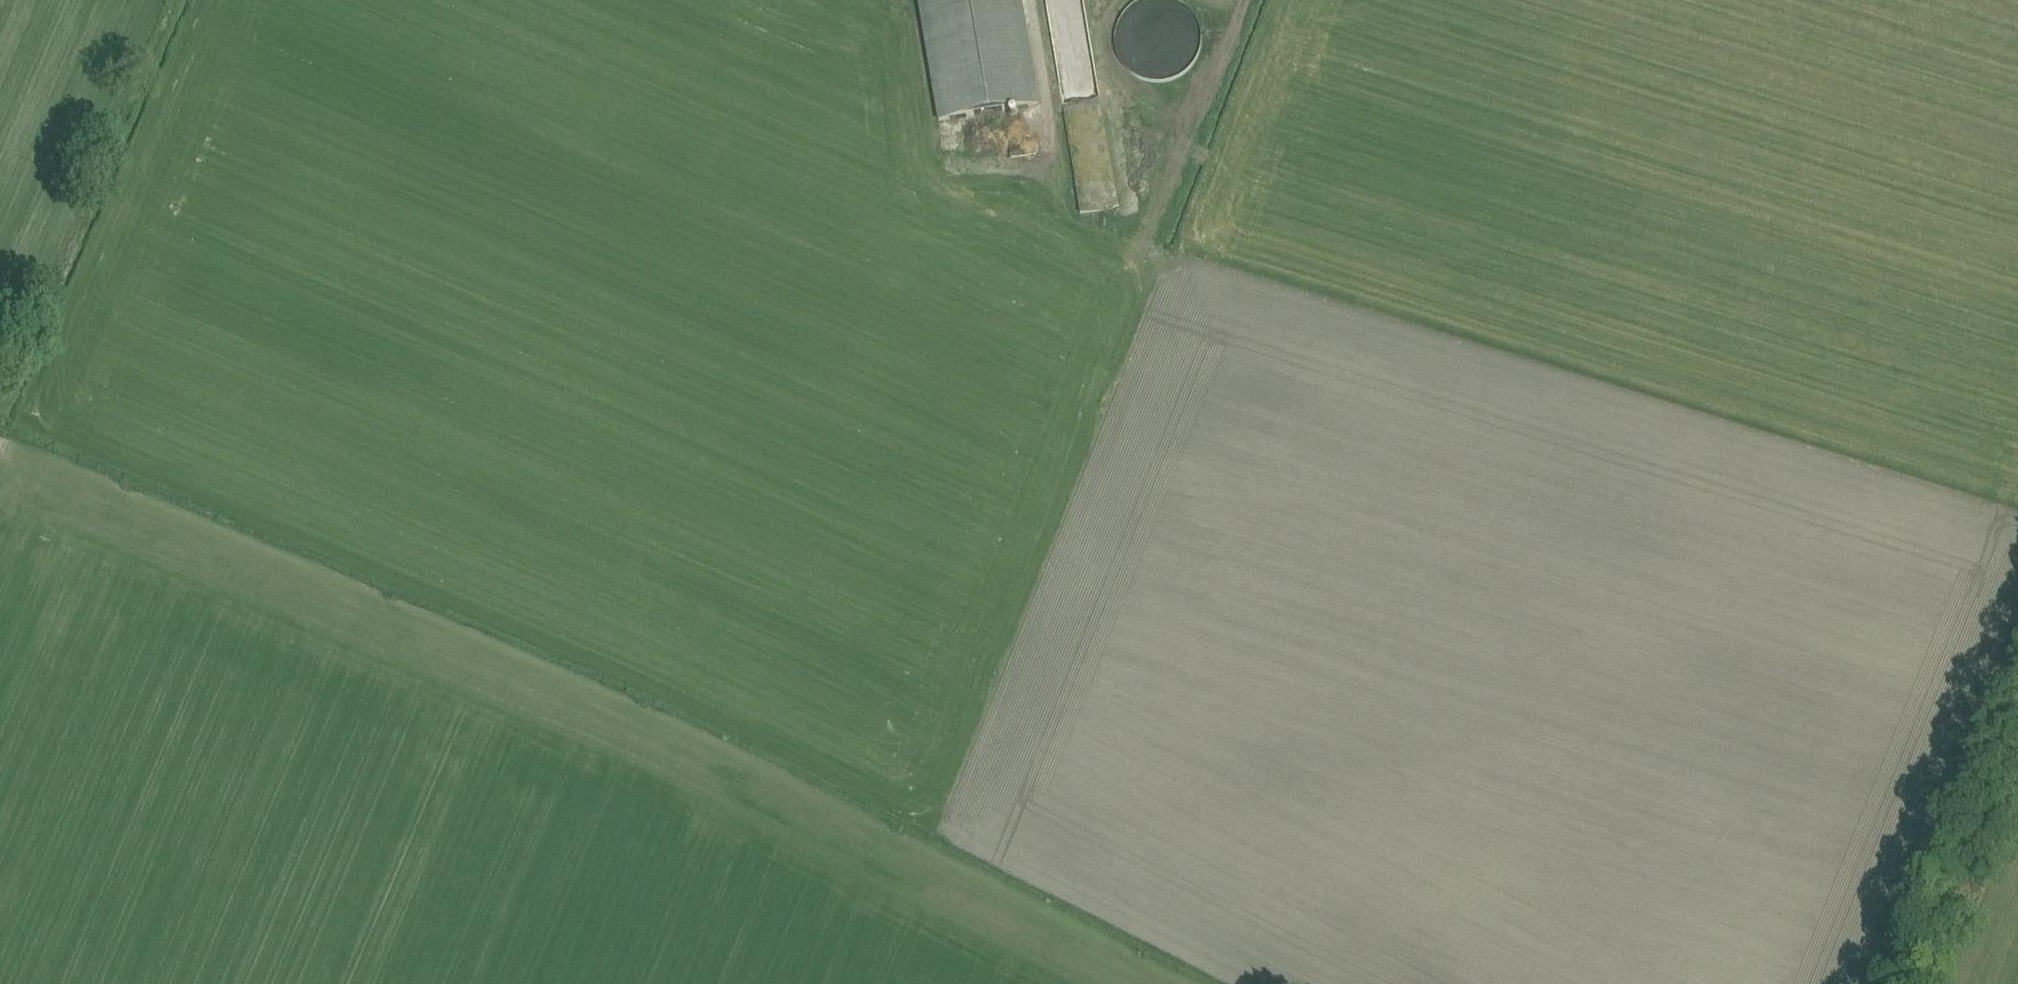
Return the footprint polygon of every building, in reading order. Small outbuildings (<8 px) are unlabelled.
[(939,120),(1038,104),(1021,0),(919,0),(939,120)] [(1115,41),(1115,45),(1116,48),(1117,52),(1118,56),(1119,59),(1121,62),(1123,66),(1125,69),(1128,71),(1131,74),(1134,76),(1137,78),(1140,80),(1144,82),(1147,83),(1151,83),(1155,84),(1158,84),(1162,84),(1166,83),(1170,83),(1173,82),(1177,80),(1180,78),(1183,76),(1186,74),(1189,71),(1192,69),(1194,66),(1196,62),(1198,59),(1199,56),(1200,52),(1201,48),(1202,45),(1202,41),(1202,37),(1201,33),(1200,30),(1199,26),(1198,22),(1196,19),(1194,16),(1192,13),(1189,10),(1186,8),(1183,5),(1180,3),(1177,2),(1173,0),(1144,0),(1140,2),(1137,3),(1134,5),(1131,8),(1128,10),(1125,13),(1123,16),(1121,19),(1119,23),(1118,26),(1117,30),(1116,33),(1115,37),(1115,41)]
